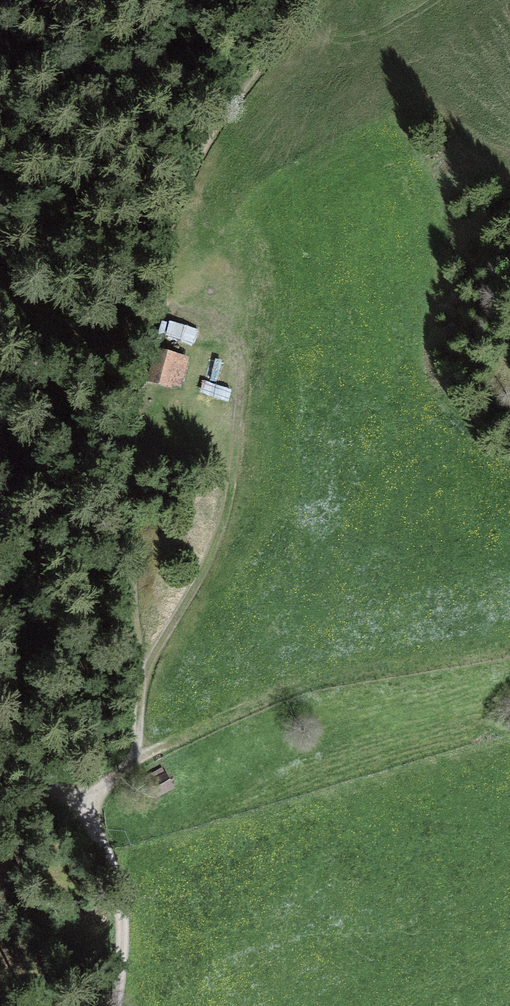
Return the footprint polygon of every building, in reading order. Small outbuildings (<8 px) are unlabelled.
[(175,359),(158,354),(151,379),(169,383),(175,359)] [(161,773),(139,785),(146,798),(168,786),(161,773)]
